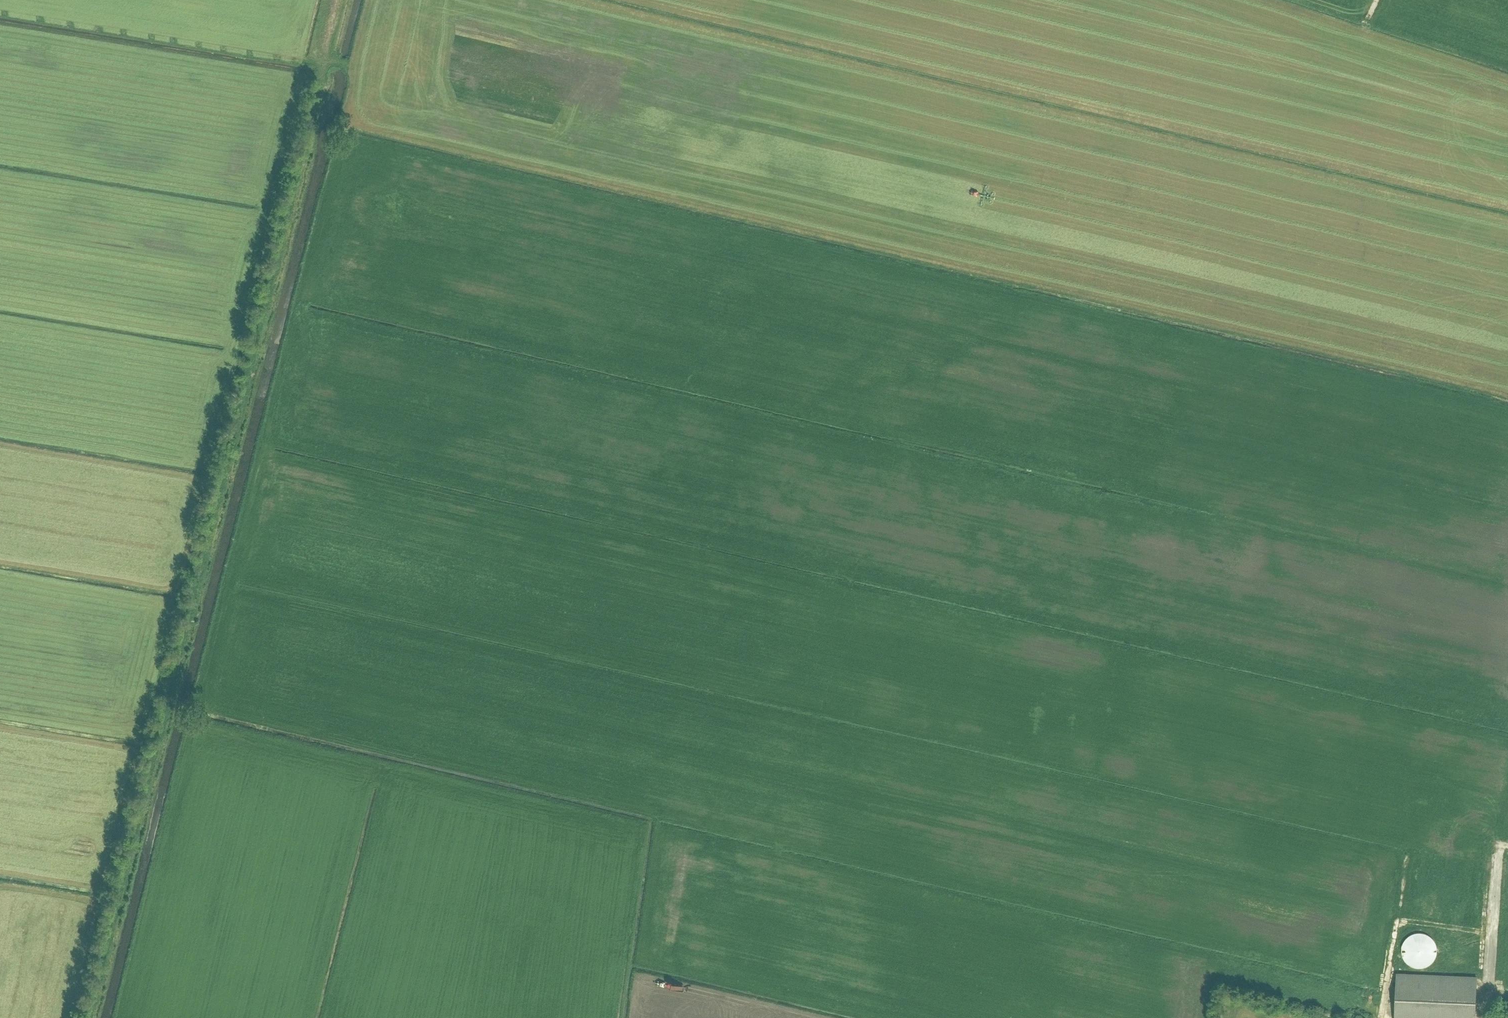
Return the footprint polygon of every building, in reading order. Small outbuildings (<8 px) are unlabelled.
[(1401,948),(1401,950),(1401,953),(1401,955),(1402,957),(1403,959),(1404,961),(1406,963),(1408,964),(1410,966),(1412,967),(1414,967),(1416,968),(1419,968),(1421,968),(1423,967),(1425,967),(1427,966),(1429,964),(1431,963),(1433,961),(1434,959),(1435,957),(1436,955),(1436,953),(1436,950),(1436,948),(1436,946),(1435,943),(1434,941),(1433,939),(1431,938),(1429,936),(1427,935),(1425,934),(1423,933),(1421,932),(1419,932),(1416,932),(1414,933),(1412,934),(1410,935),(1408,936),(1406,938),(1404,939),(1403,941),(1402,943),(1401,946),(1401,948)] [(1477,976),(1397,972),(1395,1017),(1476,1017),(1477,976)]
